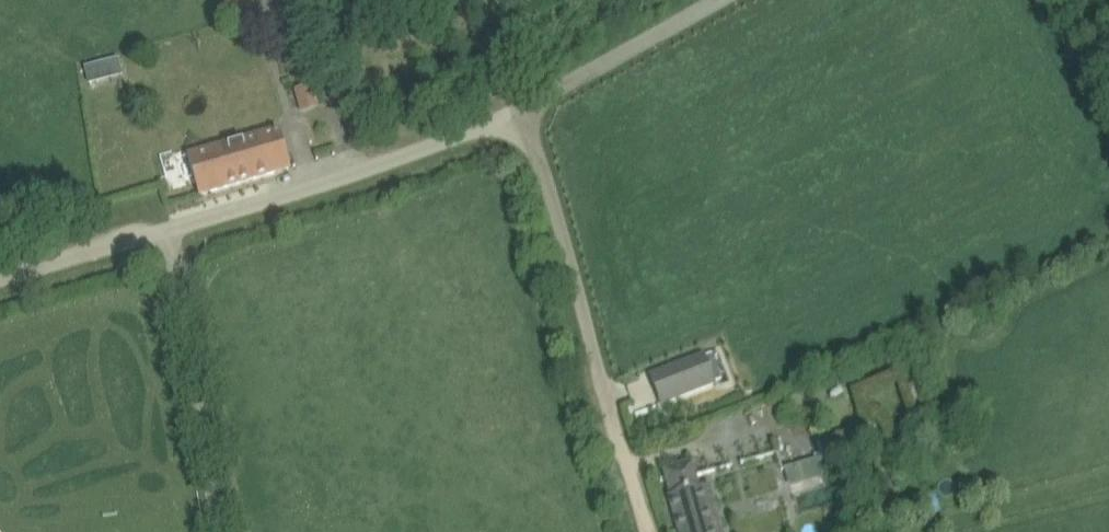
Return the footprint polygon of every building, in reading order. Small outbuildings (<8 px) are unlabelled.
[(101,82),(96,65),(86,67),(90,85),(101,82)] [(320,108),(314,85),(295,90),(301,113),(320,108)] [(201,194),(289,168),(278,129),(189,156),(201,194)] [(662,403),(682,395),(716,385),(705,356),(651,376),(662,403)] [(909,385),(915,400),(924,397),(918,382),(909,385)] [(629,416),(635,414),(632,405),(626,407),(629,416)] [(848,452),(842,432),(818,439),(824,460),(848,452)] [(711,485),(700,487),(693,462),(664,470),(672,496),(669,496),(680,531),(724,531),(711,485)]
